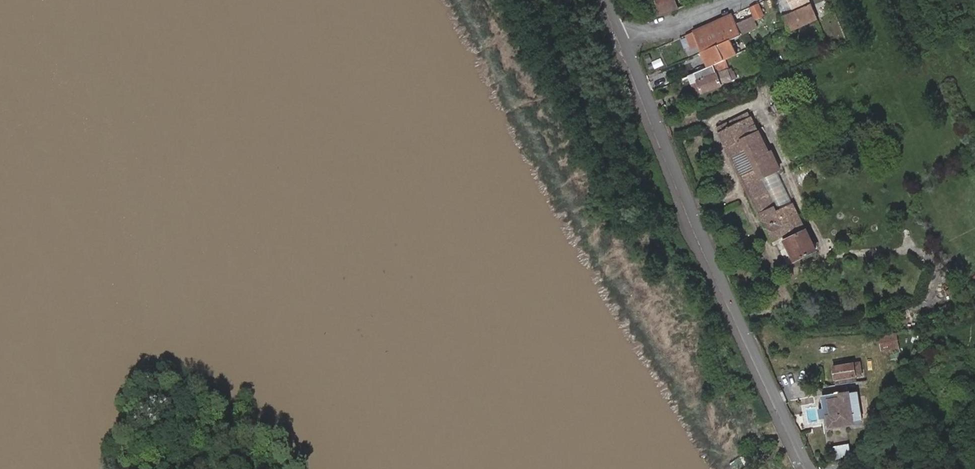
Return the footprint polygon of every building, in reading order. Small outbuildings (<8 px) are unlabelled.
[(660,17),(680,10),(676,0),(654,0),(660,17)] [(784,19),(794,14),(788,0),(776,0),(784,19)] [(784,19),(790,33),(817,20),(809,0),(788,0),(794,14),(784,19)] [(758,5),(750,8),(756,21),(764,18),(758,5)] [(734,16),(693,33),(702,54),(708,69),(711,68),(723,62),(738,56),(731,42),(743,37),(734,16)] [(723,62),(711,68),(715,77),(727,71),(723,62)] [(708,69),(688,77),(692,84),(697,82),(702,95),(732,82),(730,78),(735,75),(732,69),(727,71),(715,77),(711,68),(708,69)] [(749,112),(729,122),(733,129),(752,119),(749,112)] [(733,129),(729,122),(716,128),(773,245),(788,237),(790,241),(787,243),(797,263),(818,253),(793,202),(779,209),(764,179),(778,172),(752,119),(733,129)] [(900,346),(898,334),(880,336),(882,348),(888,348),(900,346)] [(836,378),(856,376),(862,375),(861,363),(835,366),(836,378)] [(861,416),(859,399),(850,400),(850,392),(841,393),(831,395),(831,398),(829,398),(831,415),(827,415),(828,426),(853,423),(852,417),(861,416)] [(831,415),(829,398),(831,398),(831,395),(825,395),(826,407),(819,408),(820,417),(824,416),(825,424),(828,423),(827,415),(831,415)] [(847,440),(831,447),(836,458),(852,451),(847,440)]
